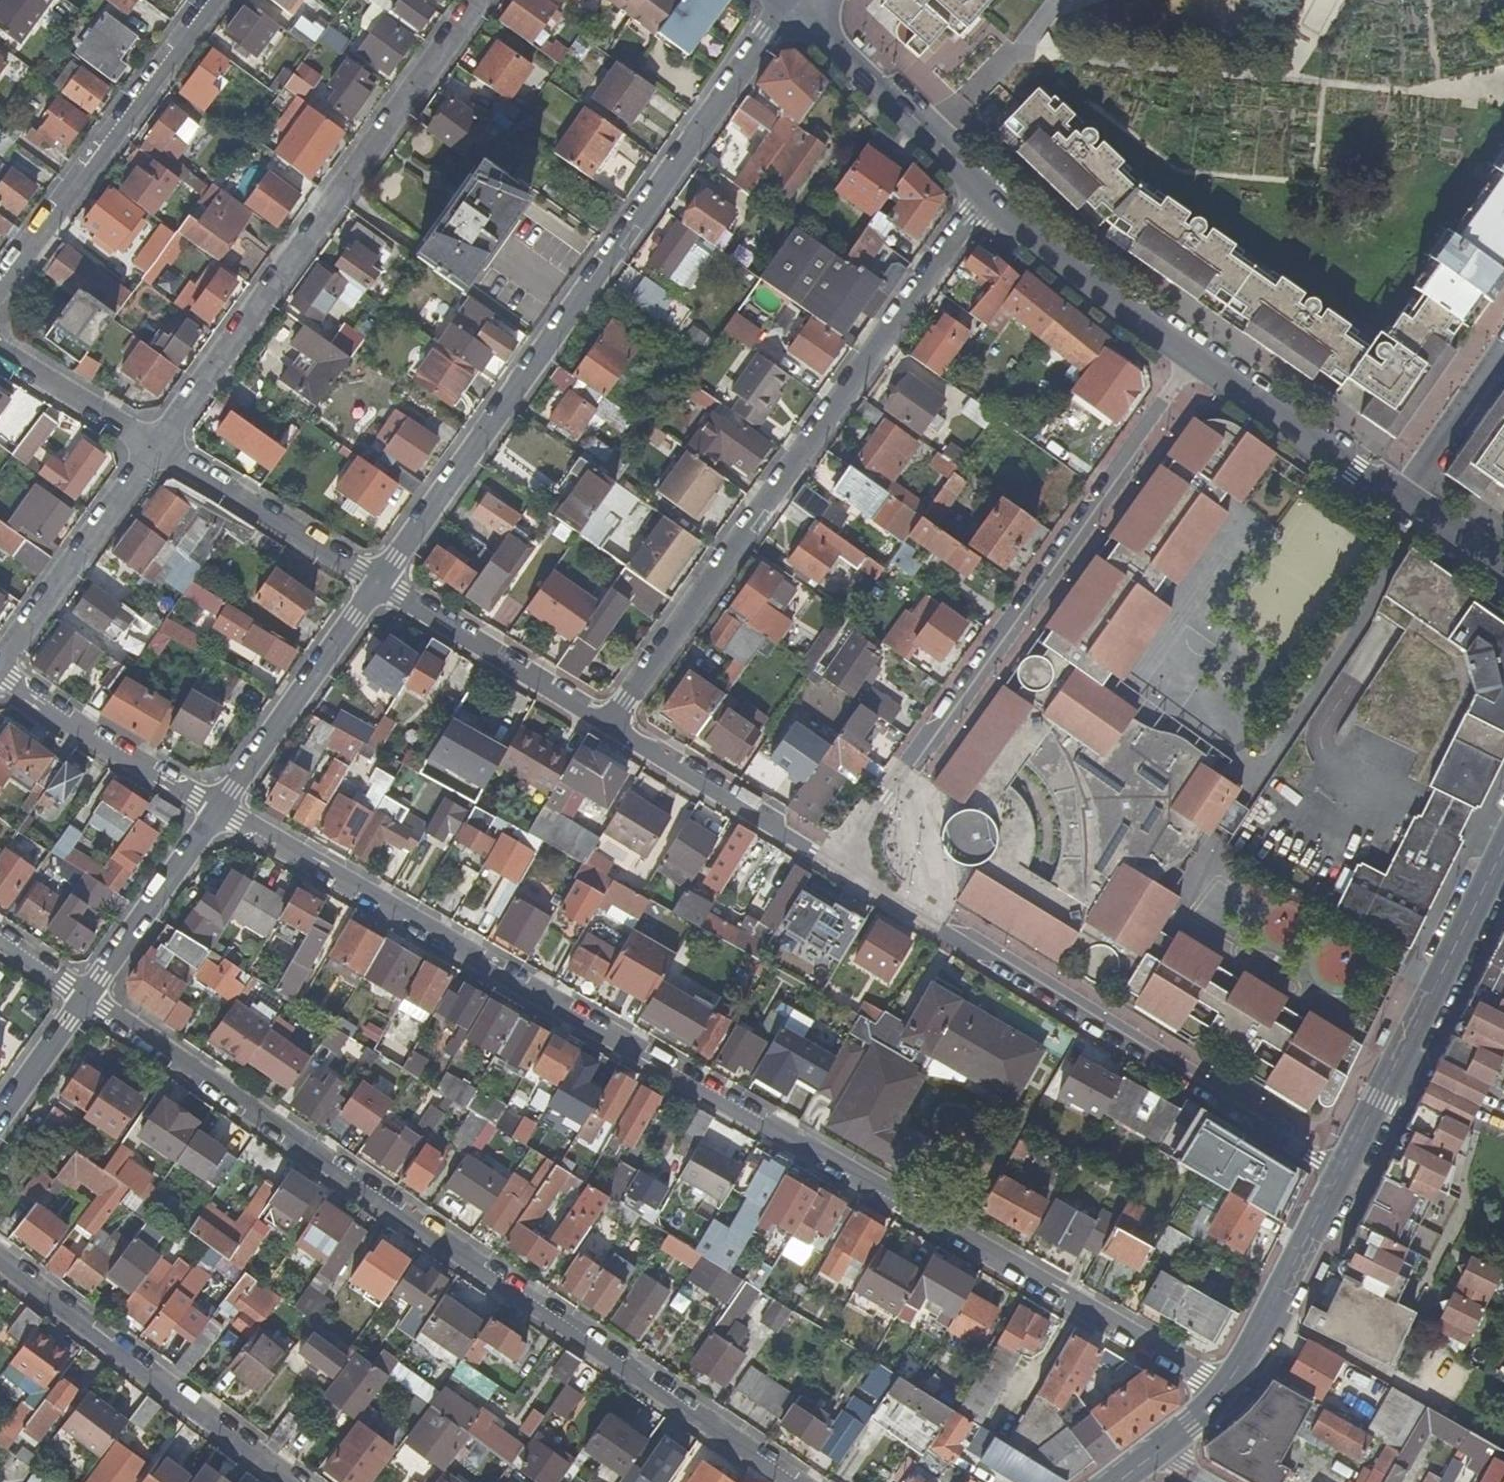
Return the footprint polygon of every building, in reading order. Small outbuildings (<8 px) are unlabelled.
[(51,0),(2,0),(0,3),(0,27),(20,42),(51,0)] [(80,11),(84,5),(77,0),(65,0),(80,11)] [(137,0),(110,0),(128,13),(137,0)] [(290,14),(300,0),(271,0),(290,14)] [(384,16),(388,12),(372,0),(359,18),(358,28),(369,37),(384,16)] [(435,9),(422,0),(372,0),(388,12),(391,7),(420,30),(435,9)] [(531,42),(561,64),(570,51),(553,39),(551,42),(538,33),(556,8),(548,3),(550,0),(516,0),(504,17),(534,38),(531,42)] [(681,0),(610,0),(657,33),(681,0)] [(659,31),(689,54),(730,0),(682,0),(659,31)] [(897,10),(904,16),(900,21),(898,24),(897,27),(897,30),(898,34),(899,37),(901,41),(905,45),(915,34),(928,46),(947,25),(952,29),(971,9),(977,14),(990,0),(896,0),(897,10)] [(279,25),(249,3),(227,32),(257,54),(279,25)] [(420,30),(391,7),(388,12),(417,34),(420,30)] [(952,29),(959,35),(977,14),(971,9),(952,29)] [(114,83),(124,68),(116,62),(120,58),(135,37),(105,15),(93,32),(96,35),(79,57),(114,83)] [(303,16),(291,32),(313,48),(321,38),(325,33),(303,16)] [(384,16),(369,37),(359,51),(389,73),(415,39),(384,16)] [(351,41),(330,26),(325,33),(321,38),(342,53),(351,41)] [(918,57),(928,46),(915,34),(905,45),(918,57)] [(570,53),(583,61),(593,45),(580,37),(570,53)] [(496,42),(474,75),(505,97),(510,101),(533,67),(496,42)] [(215,47),(181,94),(205,111),(221,89),(213,83),(220,74),(224,76),(233,64),(229,62),(231,59),(215,47)] [(782,122),(748,98),(732,120),(746,129),(754,119),(773,133),(767,142),(759,136),(750,149),(758,155),(737,183),(750,192),(769,166),(798,125),(830,82),(796,49),(781,52),(765,74),(758,84),(784,109),(785,116),(782,122)] [(116,62),(124,68),(128,64),(120,58),(116,62)] [(367,77),(370,73),(350,59),(332,84),(338,89),(330,101),(335,104),(333,107),(350,119),(376,83),(367,77)] [(631,123),(656,87),(648,81),(631,70),(619,62),(594,96),(631,123)] [(110,88),(81,66),(63,91),(92,112),(110,88)] [(317,87),(296,72),(286,85),(307,100),(317,87)] [(26,100),(42,79),(33,73),(18,93),(26,100)] [(325,162),(348,131),(307,100),(286,85),(279,95),(274,101),(288,111),(292,105),(300,111),(303,108),(310,114),(279,155),(301,171),(314,154),(325,162)] [(1369,346),(1354,336),(1345,330),(1349,325),(1334,315),(1327,325),(1317,318),(1318,316),(1314,313),(1315,313),(1317,312),(1319,310),(1320,307),(1320,305),(1320,303),(1319,300),(1318,298),(1316,297),(1314,296),(1311,295),(1309,296),(1307,296),(1305,298),(1303,299),(1302,301),(1302,304),(1302,305),(1297,302),(1296,303),(1286,296),(1294,286),(1280,276),(1277,281),(1268,275),(1239,255),(1231,249),(1234,244),(1220,234),(1213,244),(1203,238),(1205,237),(1201,234),(1201,233),(1203,232),(1205,230),(1206,228),(1206,225),(1206,223),(1205,221),(1204,219),(1202,217),(1200,216),(1197,216),(1195,216),(1193,217),(1191,218),(1189,220),(1188,222),(1187,225),(1183,222),(1182,223),(1173,216),(1180,206),(1166,196),(1162,201),(1153,195),(1140,185),(1127,173),(1119,165),(1123,161),(1111,149),(1102,158),(1094,150),(1095,150),(1090,145),(1091,145),(1094,144),(1095,143),(1097,141),(1098,138),(1098,136),(1098,134),(1097,131),(1095,130),(1093,128),(1091,127),(1088,127),(1086,127),(1084,128),(1082,130),(1080,132),(1079,134),(1079,135),(1075,131),(1074,132),(1066,124),(1075,114),(1062,102),(1058,107),(1050,99),(1038,87),(1019,108),(1005,123),(1024,142),(1016,151),(1036,171),(1040,167),(1056,183),(1061,187),(1057,191),(1077,210),(1086,202),(1108,223),(1134,242),(1127,252),(1150,268),(1153,263),(1170,275),(1177,279),(1173,284),(1196,300),(1204,290),(1249,322),(1242,332),(1264,348),(1268,344),(1286,356),(1291,360),(1288,365),(1311,381),(1318,370),(1341,386),(1346,378),(1363,354),(1369,346)] [(1058,107),(1062,102),(1054,95),(1050,99),(1058,107)] [(38,130),(33,126),(27,134),(39,144),(44,138),(54,145),(59,138),(67,145),(86,119),(57,97),(47,111),(51,113),(43,125),(42,124),(38,130)] [(470,111),(451,97),(430,128),(466,153),(487,122),(482,119),(485,114),(473,106),(470,111)] [(512,132),(517,125),(526,112),(510,101),(505,97),(491,117),(512,132)] [(171,105),(148,137),(176,158),(200,126),(171,105)] [(588,107),(555,151),(591,176),(623,131),(588,106),(588,107)] [(1,116),(0,118),(0,130),(5,134),(15,141),(22,131),(1,116)] [(831,148),(798,125),(769,166),(782,175),(774,186),(790,198),(822,154),(825,156),(831,148)] [(436,197),(460,175),(422,134),(370,182),(414,230),(442,204),(436,197)] [(148,137),(139,148),(167,169),(174,161),(176,158),(148,137)] [(1102,158),(1111,149),(1103,141),(1095,150),(1094,150),(1102,158)] [(906,173),(867,146),(838,188),(876,215),(879,211),(906,173)] [(155,185),(167,169),(139,148),(115,180),(130,190),(141,175),(155,185)] [(1412,287),(1422,295),(1461,322),(1503,263),(1503,153),(1494,167),(1486,162),(1485,163),(1490,166),(1481,178),(1488,183),(1459,222),(1453,217),(1444,229),(1440,226),(1434,234),(1443,240),(1430,258),(1421,252),(1421,253),(1425,256),(1417,267),(1423,272),(1412,287)] [(174,161),(167,169),(195,190),(204,196),(214,183),(226,167),(221,163),(208,181),(202,177),(200,180),(174,161)] [(1131,169),(1123,161),(1119,165),(1127,173),(1131,169)] [(946,194),(913,163),(906,173),(879,211),(889,218),(917,239),(941,206),(946,194)] [(1040,167),(1036,171),(1057,191),(1061,187),(1040,167)] [(0,183),(0,205),(3,201),(17,212),(35,188),(10,170),(0,183)] [(268,174),(245,205),(253,211),(276,229),(300,197),(268,174)] [(462,299),(494,254),(530,203),(489,175),(487,174),(455,219),(421,268),(423,269),(422,270),(462,299)] [(217,260),(253,211),(245,205),(214,183),(204,196),(200,201),(210,209),(198,225),(188,217),(178,231),(217,260)] [(144,211),(111,187),(84,222),(117,247),(144,211)] [(179,211),(188,217),(200,201),(204,196),(195,190),(179,211)] [(708,190),(685,223),(713,243),(737,210),(708,190)] [(1162,201),(1166,196),(1157,190),(1153,195),(1162,201)] [(1189,212),(1180,206),(1173,216),(1182,223),(1183,222),(1189,212)] [(889,218),(879,211),(876,215),(870,223),(880,230),(889,218)] [(14,225),(0,214),(0,231),(6,236),(14,225)] [(344,270),(341,275),(357,286),(366,293),(370,287),(381,272),(372,266),(388,243),(358,221),(347,237),(356,243),(350,253),(347,251),(338,264),(344,270)] [(867,228),(883,240),(887,235),(880,230),(870,223),(867,228)] [(134,264),(147,273),(153,264),(172,240),(176,235),(163,226),(134,264)] [(862,271),(883,240),(867,228),(845,259),(806,232),(798,226),(762,277),(810,311),(843,335),(855,343),(862,334),(850,325),(861,309),(873,318),(909,268),(901,262),(894,263),(879,284),(862,271)] [(1213,244),(1220,234),(1210,228),(1205,237),(1203,238),(1213,244)] [(655,246),(659,249),(650,262),(689,290),(713,257),(674,229),(665,241),(661,238),(655,246)] [(181,246),(172,240),(153,264),(163,271),(181,246)] [(1243,250),(1234,244),(1231,249),(1239,255),(1243,250)] [(40,344),(76,368),(85,356),(113,318),(132,293),(67,245),(44,276),(74,298),(40,344)] [(992,287),(970,312),(988,325),(1002,306),(1021,280),(997,254),(995,256),(981,246),(968,263),(982,273),(980,277),(992,287)] [(1153,263),(1150,268),(1173,284),(1177,279),(1170,275),(1153,263)] [(356,307),(366,293),(357,286),(341,275),(336,272),(333,276),(319,266),(293,303),(306,313),(307,312),(320,321),(339,295),(356,307)] [(174,297),(184,279),(167,270),(158,288),(174,297)] [(1277,281),(1280,276),(1271,270),(1268,275),(1277,281)] [(192,282),(176,304),(189,314),(193,310),(210,322),(238,284),(221,272),(216,279),(210,275),(200,288),(192,282)] [(1041,337),(1067,304),(1040,282),(1027,272),(1021,280),(1002,306),(1041,337)] [(651,278),(634,302),(659,320),(675,296),(651,278)] [(1304,293),(1294,286),(1286,296),(1296,303),(1297,302),(1304,293)] [(1445,344),(1461,322),(1422,295),(1413,307),(1407,317),(1401,312),(1391,326),(1403,334),(1396,343),(1395,343),(1391,349),(1391,348),(1390,346),(1388,344),(1386,343),(1383,342),(1381,342),(1378,343),(1376,345),(1374,347),(1373,349),(1373,351),(1373,353),(1374,355),(1375,357),(1376,359),(1378,360),(1380,361),(1378,365),(1377,364),(1360,388),(1372,396),(1359,415),(1383,432),(1397,413),(1407,420),(1422,398),(1418,395),(1435,371),(1439,374),(1455,352),(1445,344)] [(490,321),(496,313),(473,297),(441,342),(476,368),(480,370),(494,351),(505,360),(518,342),(490,321)] [(1407,317),(1413,307),(1408,303),(1401,312),(1407,317)] [(1077,373),(1082,377),(1108,344),(1112,339),(1067,304),(1041,337),(1081,368),(1077,373)] [(1327,325),(1334,315),(1324,308),(1318,316),(1317,318),(1327,325)] [(763,332),(737,313),(725,328),(752,347),(763,332)] [(933,326),(912,355),(939,374),(969,332),(945,315),(936,328),(933,326)] [(844,341),(811,318),(789,349),(821,372),(844,341)] [(162,335),(153,347),(178,365),(203,331),(187,319),(171,341),(162,335)] [(615,320),(602,337),(632,358),(644,341),(615,320)] [(344,323),(330,342),(353,358),(358,352),(366,339),(344,323)] [(293,343),(303,351),(319,363),(308,378),(291,366),(281,381),(318,408),(353,358),(330,342),(306,325),(293,343)] [(1357,331),(1349,325),(1345,330),(1354,336),(1357,331)] [(695,326),(686,341),(705,352),(714,337),(695,326)] [(1403,334),(1391,326),(1385,335),(1395,343),(1396,343),(1403,334)] [(605,395),(632,358),(602,337),(576,374),(605,395)] [(132,361),(145,343),(139,338),(126,356),(132,361)] [(450,403),(476,368),(441,342),(415,378),(450,403)] [(145,343),(132,361),(125,370),(156,394),(177,366),(145,343)] [(1140,367),(1108,344),(1082,377),(1115,401),(1140,367)] [(1268,344),(1264,348),(1288,365),(1291,360),(1286,356),(1268,344)] [(319,363),(303,351),(291,366),(308,378),(319,363)] [(778,390),(789,374),(759,353),(724,404),(747,420),(758,428),(767,415),(762,411),(778,390)] [(1377,364),(1363,354),(1346,378),(1360,388),(1377,364)] [(103,366),(85,356),(76,368),(74,370),(93,382),(103,366)] [(571,389),(579,379),(559,364),(551,375),(571,389)] [(1418,395),(1422,398),(1439,374),(1435,371),(1418,395)] [(922,431),(928,423),(937,411),(946,397),(911,372),(887,407),(922,431)] [(577,434),(596,409),(604,396),(579,379),(571,389),(552,416),(577,434)] [(697,404),(698,402),(705,392),(689,380),(680,393),(697,404)] [(0,392),(0,419),(0,445),(13,455),(43,414),(3,387),(0,392)] [(1489,410),(1494,413),(1478,437),(1472,433),(1456,456),(1467,463),(1455,481),(1479,498),(1491,481),(1503,489),(1503,387),(1489,410)] [(762,411),(767,415),(782,393),(778,390),(762,411)] [(713,413),(721,402),(705,392),(698,402),(713,413)] [(622,428),(631,415),(604,396),(596,409),(622,428)] [(878,469),(897,482),(922,446),(885,420),(889,415),(865,398),(858,409),(881,425),(862,453),(858,458),(877,471),(878,469)] [(963,411),(986,427),(996,414),(988,409),(973,398),(963,411)] [(744,424),(747,420),(724,404),(721,402),(713,413),(738,432),(744,424)] [(389,444),(373,465),(400,484),(416,495),(424,484),(400,466),(398,468),(394,465),(400,457),(416,468),(437,437),(396,409),(377,435),(389,444)] [(1494,413),(1489,410),(1472,433),(1478,437),(1494,413)] [(947,419),(937,411),(928,423),(939,431),(947,419)] [(738,432),(713,413),(686,453),(688,453),(712,470),(723,454),(750,473),(770,443),(744,424),(738,432)] [(57,423),(43,414),(13,455),(74,500),(105,456),(83,441),(65,466),(52,457),(43,469),(37,465),(39,462),(32,457),(57,423)] [(215,438),(270,477),(284,458),(229,419),(215,438)] [(543,496),(556,476),(558,477),(574,452),(522,419),(493,465),(543,496)] [(1169,469),(1164,465),(1113,536),(1117,540),(1104,558),(1099,555),(1040,638),(1052,647),(1046,655),(1042,654),(1037,654),(1032,655),(1027,658),(1023,663),(1021,668),(1021,673),(1022,676),(1024,680),(1025,683),(1019,693),(1007,684),(938,781),(967,801),(968,806),(964,807),(966,817),(959,818),(960,829),(943,832),(945,848),(963,844),(966,856),(972,856),(974,865),(978,865),(978,869),(960,900),(1061,962),(1069,950),(1081,957),(1080,962),(1081,965),(1081,967),(1083,971),(1085,975),(1088,977),(1090,979),(1094,981),(1098,981),(1102,981),(1106,980),(1110,979),(1113,976),(1125,984),(1124,986),(1138,995),(1135,1000),(1194,1035),(1198,1034),(1203,1032),(1206,1032),(1211,1031),(1216,1031),(1220,1031),(1242,1045),(1245,1049),(1247,1053),(1248,1056),(1249,1059),(1249,1062),(1250,1066),(1249,1070),(1309,1106),(1317,1092),(1316,1096),(1318,1101),(1321,1103),(1324,1104),(1328,1104),(1331,1103),(1333,1101),(1335,1099),(1363,1042),(1311,1010),(1307,1016),(1298,1030),(1277,1016),(1285,1003),(1288,997),(1245,970),(1241,976),(1237,983),(1226,976),(1221,984),(1209,976),(1218,962),(1221,956),(1179,931),(1176,936),(1166,952),(1151,943),(1161,928),(1181,894),(1155,879),(1162,870),(1170,862),(1181,853),(1189,843),(1200,826),(1209,832),(1219,815),(1237,785),(1198,761),(1201,754),(1188,745),(1183,741),(1172,735),(1159,731),(1146,727),(1138,723),(1132,718),(1127,715),(1132,706),(1103,685),(1113,671),(1122,678),(1173,608),(1154,592),(1161,584),(1167,575),(1177,584),(1227,513),(1218,506),(1227,492),(1241,502),(1276,453),(1238,427),(1238,426),(1233,423),(1225,421),(1219,421),(1213,421),(1209,422),(1204,424),(1197,419),(1170,456),(1176,460),(1169,469)] [(613,450),(594,437),(586,447),(605,460),(613,450)] [(950,442),(943,453),(959,465),(967,454),(950,442)] [(356,461),(360,456),(348,448),(344,453),(356,461)] [(932,463),(951,477),(955,470),(959,465),(943,453),(940,452),(932,463)] [(712,470),(688,453),(661,491),(699,517),(725,479),(712,470)] [(584,480),(558,516),(580,532),(597,509),(616,481),(609,476),(580,456),(570,470),(584,480)] [(1170,456),(1164,465),(1169,469),(1176,460),(1170,456)] [(377,516),(400,484),(373,465),(363,458),(340,490),(350,497),(362,506),(377,516)] [(930,506),(897,482),(878,469),(877,471),(858,458),(852,466),(853,467),(923,516),(930,506)] [(621,459),(609,476),(616,481),(617,481),(629,464),(621,459)] [(837,490),(907,539),(911,533),(923,516),(853,467),(837,490)] [(969,480),(955,470),(951,477),(930,506),(923,516),(936,526),(969,480)] [(165,481),(137,520),(176,548),(199,515),(212,524),(188,557),(204,568),(228,534),(239,518),(211,501),(173,479),(165,481)] [(831,498),(807,481),(793,500),(818,518),(831,498)] [(26,500),(8,526),(18,534),(24,525),(49,543),(50,541),(72,511),(46,492),(35,507),(26,500)] [(479,513),(509,535),(529,506),(514,495),(506,506),(491,495),(479,513)] [(973,537),(1006,561),(1036,519),(1002,495),(983,522),(977,518),(974,523),(979,527),(973,537)] [(357,514),(362,506),(350,497),(344,506),(357,514)] [(513,564),(550,511),(534,500),(529,506),(509,535),(497,553),(513,564)] [(609,517),(597,509),(580,532),(600,548),(614,529),(604,524),(609,517)] [(199,515),(176,548),(188,557),(212,524),(199,515)] [(667,593),(701,540),(665,515),(653,531),(657,534),(631,568),(667,593)] [(969,574),(981,557),(936,526),(923,516),(911,533),(969,574)] [(245,546),(256,529),(239,518),(228,534),(245,546)] [(887,567),(819,519),(790,560),(800,567),(812,575),(820,581),(839,553),(858,568),(860,565),(879,578),(887,567)] [(39,575),(51,558),(18,534),(8,526),(0,520),(0,546),(39,575)] [(170,584),(185,595),(194,583),(204,568),(188,557),(176,548),(175,550),(136,522),(113,554),(152,581),(168,559),(181,569),(170,584)] [(24,525),(18,534),(51,558),(59,548),(50,541),(49,543),(24,525)] [(1006,561),(973,537),(969,543),(1002,566),(1006,561)] [(918,547),(907,539),(893,558),(915,573),(924,560),(913,553),(918,547)] [(446,552),(467,567),(471,560),(451,545),(446,552)] [(480,554),(490,562),(497,553),(486,546),(480,554)] [(467,567),(446,552),(439,547),(426,565),(463,591),(476,573),(467,567)] [(1384,598),(1460,648),(1472,693),(1429,785),(1436,789),(1475,807),(1503,748),(1503,610),(1411,548),(1384,598)] [(513,564),(497,553),(490,562),(468,594),(486,607),(505,580),(509,583),(518,570),(513,567),(515,565),(513,564)] [(764,565),(732,609),(769,636),(777,642),(792,620),(780,612),(796,588),(764,565)] [(650,616),(667,593),(631,568),(628,566),(611,590),(599,607),(584,627),(557,666),(575,677),(630,602),(650,616)] [(797,571),(809,580),(812,575),(800,567),(797,571)] [(292,625),(314,594),(278,569),(256,600),(292,625)] [(599,607),(551,573),(527,612),(568,642),(584,627),(599,607)] [(115,602),(94,587),(75,613),(116,642),(135,615),(116,602),(115,602)] [(920,609),(893,648),(907,658),(918,642),(942,659),(968,622),(943,604),(934,618),(929,614),(937,603),(924,594),(916,606),(920,609)] [(217,609),(224,614),(230,605),(222,600),(217,609)] [(230,634),(285,668),(298,647),(274,632),(271,637),(255,627),(258,622),(230,605),(224,614),(221,619),(234,627),(230,634)] [(736,660),(746,668),(769,636),(732,609),(709,641),(736,660)] [(841,611),(804,662),(815,669),(819,663),(851,618),(841,611)] [(181,625),(170,617),(160,632),(196,651),(201,641),(178,629),(181,625)] [(90,671),(104,652),(66,625),(38,665),(58,680),(73,659),(90,671)] [(829,670),(819,663),(815,669),(851,695),(883,650),(856,631),(829,670)] [(365,674),(397,697),(405,685),(421,659),(391,637),(365,674)] [(425,697),(454,650),(434,638),(421,659),(405,685),(412,689),(425,697)] [(119,644),(110,656),(120,664),(132,672),(142,657),(122,642),(119,644)] [(746,668),(736,660),(721,681),(731,689),(746,668)] [(106,684),(117,693),(126,680),(132,672),(120,664),(106,684)] [(665,709),(699,734),(711,718),(720,704),(725,697),(691,672),(665,709)] [(117,693),(103,713),(150,740),(170,705),(126,680),(117,693)] [(1348,721),(1414,747),(1419,733),(1401,726),(1409,708),(1383,697),(1386,690),(1365,681),(1348,721)] [(412,689),(405,685),(397,697),(396,700),(402,704),(412,689)] [(180,711),(170,727),(202,747),(224,710),(192,691),(180,711)] [(875,693),(866,706),(878,714),(891,723),(900,710),(875,693)] [(759,732),(738,717),(731,711),(738,701),(727,694),(725,697),(720,704),(711,718),(715,721),(704,736),(714,742),(710,747),(729,761),(733,755),(741,761),(761,734),(759,732)] [(402,704),(396,700),(385,717),(395,722),(405,706),(402,704)] [(738,717),(759,732),(769,718),(748,703),(738,717)] [(862,737),(878,714),(866,706),(862,703),(838,736),(865,754),(869,748),(859,741),(862,737)] [(170,705),(150,740),(160,745),(162,741),(170,727),(180,711),(170,705)] [(343,716),(337,728),(364,743),(368,745),(375,734),(343,716)] [(506,751),(453,721),(431,756),(484,787),(499,762),(506,751)] [(574,758),(521,725),(506,751),(499,762),(552,794),(567,770),(574,758)] [(822,759),(828,750),(793,725),(766,762),(802,787),(822,759)] [(326,804),(328,805),(364,743),(337,728),(335,726),(323,747),(318,754),(331,762),(314,797),(310,794),(296,818),(313,828),(326,804)] [(0,743),(0,758),(34,782),(47,791),(64,767),(11,728),(0,743)] [(863,766),(869,757),(865,754),(838,736),(828,750),(822,759),(836,768),(841,761),(858,773),(863,766)] [(872,744),(862,737),(859,741),(869,748),(872,744)] [(270,803),(285,812),(312,765),(318,754),(323,747),(309,739),(293,765),(287,762),(265,800),(270,803)] [(598,820),(626,783),(581,752),(567,770),(552,794),(598,820)] [(863,766),(880,777),(886,768),(869,757),(863,766)] [(0,758),(0,783),(3,785),(9,777),(40,799),(47,791),(34,782),(0,758)] [(813,822),(843,773),(836,768),(822,759),(802,787),(794,799),(788,807),(813,822)] [(62,807),(86,772),(70,761),(45,795),(62,807)] [(96,813),(127,837),(138,822),(147,809),(148,808),(115,783),(103,800),(104,802),(96,813)] [(373,814),(375,815),(386,796),(388,793),(376,785),(368,799),(373,802),(368,811),(341,796),(321,830),(353,848),(373,814)] [(1462,833),(1475,807),(1436,789),(1423,814),(1462,833)] [(451,801),(456,792),(451,790),(430,825),(428,830),(444,839),(450,829),(454,832),(467,811),(451,801)] [(644,807),(646,803),(629,792),(605,831),(648,857),(671,818),(659,811),(656,815),(644,807)] [(171,826),(182,810),(156,796),(148,808),(147,809),(171,826)] [(428,830),(430,825),(408,812),(409,810),(386,796),(375,815),(354,852),(372,862),(386,838),(413,854),(428,830)] [(285,812),(270,803),(265,812),(280,820),(285,812)] [(659,811),(646,803),(644,807),(656,815),(659,811)] [(497,818),(476,806),(457,839),(486,856),(495,840),(487,835),(494,823),(505,829),(509,822),(498,816),(497,818)] [(600,839),(545,806),(529,832),(545,841),(584,863),(585,863),(600,839)] [(1462,833),(1423,814),(1420,812),(1418,816),(1415,815),(1387,872),(1363,861),(1362,863),(1360,862),(1340,902),(1336,910),(1362,922),(1413,946),(1416,940),(1465,839),(1463,837),(1464,834),(1462,833)] [(720,839),(689,820),(666,857),(696,876),(720,839)] [(157,836),(138,822),(127,837),(96,880),(112,890),(116,892),(157,836)] [(711,886),(722,893),(726,886),(752,845),(758,836),(742,826),(715,869),(711,886)] [(82,836),(70,827),(51,852),(52,853),(65,861),(82,836)] [(32,841),(18,832),(5,850),(7,852),(0,861),(0,902),(8,907),(33,870),(11,854),(18,844),(26,850),(32,841)] [(532,852),(504,836),(488,863),(508,874),(516,879),(532,852)] [(763,852),(752,845),(726,886),(738,892),(763,852)] [(565,936),(578,943),(588,925),(601,904),(615,879),(585,863),(584,863),(576,877),(580,880),(562,910),(575,918),(565,936)] [(453,887),(467,895),(480,873),(465,865),(453,887)] [(798,867),(765,922),(778,930),(782,926),(803,890),(812,875),(798,867)] [(96,913),(112,890),(96,880),(86,873),(48,928),(83,951),(95,935),(75,921),(86,905),(96,913)] [(501,918),(521,882),(516,879),(508,874),(487,910),(501,918)] [(643,895),(615,879),(601,904),(607,908),(610,902),(640,919),(641,917),(651,899),(643,895)] [(289,900),(255,881),(233,919),(268,938),(280,916),(289,900)] [(1315,889),(1311,898),(1322,903),(1326,895),(1330,886),(1320,881),(1315,889)] [(65,901),(36,882),(15,912),(44,931),(65,901)] [(282,917),(280,916),(268,938),(297,954),(318,917),(325,903),(300,889),(299,888),(282,917)] [(686,891),(674,911),(696,922),(702,926),(710,912),(715,904),(690,890),(689,893),(686,891)] [(830,906),(803,890),(782,926),(839,960),(863,920),(832,901),(830,906)] [(212,951),(238,907),(229,901),(225,906),(208,894),(183,931),(212,951)] [(497,933),(532,953),(552,918),(518,898),(497,933)] [(761,958),(769,945),(710,912),(702,926),(730,941),(732,942),(745,949),(748,951),(761,958)] [(334,926),(318,917),(297,954),(276,991),(291,1000),(292,1000),(334,926)] [(330,955),(365,975),(384,940),(350,920),(330,955)] [(754,930),(772,940),(778,930),(765,922),(760,920),(754,930)] [(913,942),(881,922),(857,960),(889,980),(913,942)] [(199,968),(211,950),(169,924),(129,981),(130,996),(164,1019),(187,985),(165,970),(176,954),(199,968)] [(725,954),(732,942),(730,941),(702,926),(696,937),(725,954)] [(1166,952),(1176,936),(1161,928),(1151,943),(1166,952)] [(1440,1059),(1488,1083),(1490,1084),(1503,1056),(1503,929),(1466,1005),(1473,1009),(1472,1012),(1470,1015),(1469,1017),(1467,1017),(1465,1018),(1463,1018),(1461,1019),(1459,1021),(1458,1023),(1457,1024),(1457,1026),(1457,1029),(1457,1031),(1458,1033),(1458,1035),(1453,1032),(1440,1059)] [(608,975),(652,999),(662,982),(677,956),(633,931),(629,937),(608,975)] [(619,953),(587,935),(569,966),(600,985),(619,953)] [(397,1000),(401,1003),(414,979),(410,977),(421,959),(385,939),(384,940),(365,975),(379,983),(375,989),(384,994),(387,988),(400,995),(397,1000)] [(738,961),(745,949),(732,942),(725,954),(738,961)] [(1412,947),(1403,943),(1397,957),(1405,961),(1412,947)] [(231,951),(226,960),(237,967),(242,957),(231,951)] [(742,961),(766,974),(772,964),(761,958),(748,951),(742,961)] [(234,1000),(251,975),(248,973),(237,967),(226,960),(215,953),(199,976),(212,985),(221,991),(234,1000)] [(365,975),(330,955),(324,965),(359,985),(365,975)] [(407,996),(431,1010),(432,1011),(451,977),(426,962),(407,996)] [(1237,983),(1241,976),(1218,962),(1209,976),(1221,984),(1226,976),(1237,983)] [(741,967),(729,989),(742,996),(754,974),(741,967)] [(20,983),(0,970),(0,1014),(20,983)] [(246,1010),(264,983),(253,976),(235,1003),(246,1010)] [(464,1024),(467,1026),(484,996),(454,979),(437,1009),(464,1024)] [(674,989),(662,982),(652,999),(642,1016),(655,1023),(655,1024),(693,1046),(713,1011),(675,988),(674,989)] [(909,1024),(886,1011),(885,1012),(877,1022),(862,1014),(852,1031),(876,1045),(830,1125),(915,1174),(930,1148),(896,1127),(928,1072),(923,1069),(933,1053),(1015,1101),(1045,1049),(934,983),(909,1024)] [(221,991),(212,985),(209,989),(218,995),(221,991)] [(733,1000),(723,994),(713,1011),(693,1046),(709,1056),(730,1020),(722,1016),(727,1006),(729,1006),(733,1000)] [(431,1010),(407,996),(400,1007),(425,1021),(431,1010)] [(520,1015),(489,997),(472,1028),(467,1036),(498,1053),(500,1050),(520,1015)] [(195,1011),(181,1001),(166,1023),(180,1032),(195,1011)] [(870,1001),(862,1014),(877,1022),(885,1012),(886,1011),(870,1001)] [(235,1003),(205,1039),(250,1060),(270,1030),(235,1003)] [(1298,1030),(1307,1016),(1285,1003),(1277,1016),(1298,1030)] [(1463,1012),(1470,1015),(1472,1012),(1473,1009),(1466,1005),(1463,1012)] [(763,1028),(776,1035),(785,1021),(787,1018),(774,1010),(763,1028)] [(361,1027),(342,1015),(335,1027),(352,1037),(354,1038),(361,1027)] [(509,1060),(529,1071),(550,1033),(520,1015),(500,1050),(511,1056),(509,1060)] [(839,1052),(785,1021),(776,1035),(754,1075),(785,1095),(799,1073),(820,1086),(839,1052)] [(379,1043),(386,1031),(370,1022),(363,1034),(379,1043)] [(472,1028),(467,1026),(464,1024),(456,1038),(454,1037),(446,1051),(456,1057),(467,1036),(472,1028)] [(340,1053),(352,1037),(335,1027),(333,1025),(323,1041),(340,1053)] [(765,1043),(739,1027),(718,1061),(736,1072),(741,1063),(750,1068),(765,1043)] [(311,1058),(270,1030),(250,1060),(290,1088),(311,1058)] [(534,1070),(560,1086),(580,1050),(554,1035),(534,1070)] [(847,1039),(839,1052),(820,1086),(818,1090),(834,1099),(863,1048),(847,1039)] [(599,1062),(580,1050),(560,1086),(550,1105),(584,1125),(604,1090),(587,1082),(599,1062)] [(419,1065),(424,1058),(413,1051),(403,1069),(413,1075),(421,1079),(426,1069),(419,1065)] [(938,1056),(933,1053),(923,1069),(928,1072),(938,1056)] [(431,1062),(424,1058),(419,1065),(426,1069),(431,1062)] [(1084,1106),(1102,1117),(1106,1109),(1122,1081),(1081,1058),(1070,1077),(1093,1090),(1084,1106)] [(1466,1128),(1467,1127),(1478,1105),(1488,1083),(1440,1059),(1429,1081),(1418,1104),(1466,1128)] [(64,1095),(87,1112),(110,1080),(86,1064),(64,1095)] [(636,1082),(617,1071),(595,1109),(614,1120),(636,1082)] [(478,1090),(447,1072),(437,1089),(455,1100),(467,1108),(478,1090)] [(323,1085),(311,1076),(292,1103),(327,1127),(345,1101),(339,1096),(346,1086),(330,1075),(323,1085)] [(129,1089),(112,1077),(110,1080),(87,1112),(103,1123),(100,1127),(113,1136),(136,1102),(125,1094),(129,1089)] [(364,1078),(340,1113),(372,1135),(396,1100),(364,1078)] [(1152,1096),(1124,1078),(1122,1081),(1106,1109),(1163,1143),(1172,1126),(1181,1110),(1154,1093),(1152,1096)] [(616,1135),(634,1145),(662,1097),(643,1087),(616,1135)] [(490,1097),(478,1090),(467,1108),(474,1112),(489,1122),(497,1126),(508,1107),(509,1105),(492,1094),(490,1097)] [(172,1118),(179,1108),(167,1099),(159,1109),(172,1118)] [(1341,1274),(1340,1277),(1345,1279),(1397,1304),(1422,1253),(1410,1247),(1436,1195),(1450,1165),(1456,1154),(1467,1159),(1475,1131),(1467,1127),(1466,1128),(1418,1104),(1406,1129),(1413,1132),(1412,1134),(1409,1133),(1408,1133),(1407,1133),(1406,1133),(1404,1135),(1403,1136),(1402,1138),(1401,1139),(1401,1140),(1401,1143),(1401,1144),(1402,1146),(1403,1148),(1405,1149),(1403,1153),(1401,1156),(1400,1159),(1393,1156),(1349,1245),(1355,1248),(1353,1253),(1350,1259),(1348,1258),(1347,1258),(1345,1259),(1343,1261),(1342,1262),(1341,1264),(1340,1266),(1340,1268),(1340,1269),(1340,1271),(1341,1273),(1341,1274)] [(53,1107),(40,1125),(66,1143),(78,1125),(53,1107)] [(538,1125),(508,1107),(497,1126),(527,1145),(538,1125)] [(182,1111),(179,1108),(172,1118),(159,1109),(142,1134),(178,1159),(182,1153),(198,1131),(194,1128),(198,1122),(182,1111)] [(701,1143),(716,1117),(702,1109),(677,1153),(691,1160),(701,1143)] [(451,1145),(466,1155),(469,1151),(489,1122),(474,1112),(451,1145)] [(366,1152),(403,1177),(404,1175),(426,1143),(407,1129),(401,1138),(384,1125),(366,1152)] [(1232,1146),(1239,1137),(1225,1129),(1212,1150),(1172,1126),(1163,1143),(1159,1149),(1199,1172),(1218,1183),(1226,1164),(1232,1146)] [(239,1159),(198,1131),(182,1153),(178,1159),(219,1188),(239,1159)] [(1243,1132),(1239,1137),(1232,1146),(1226,1164),(1249,1178),(1247,1182),(1251,1185),(1245,1198),(1267,1211),(1287,1223),(1309,1181),(1305,1170),(1243,1132)] [(451,1145),(433,1133),(426,1143),(404,1175),(403,1177),(402,1179),(420,1191),(451,1145)] [(634,1145),(616,1135),(614,1134),(606,1147),(615,1153),(621,1143),(632,1150),(634,1145)] [(1034,1146),(1021,1138),(1007,1164),(1019,1172),(1034,1146)] [(744,1167),(701,1143),(691,1160),(682,1176),(725,1200),(732,1188),(744,1167)] [(135,1153),(122,1144),(104,1171),(129,1189),(140,1197),(153,1178),(129,1161),(135,1153)] [(771,1166),(775,1158),(755,1147),(754,1149),(765,1155),(766,1163),(771,1166)] [(778,1153),(775,1158),(771,1166),(766,1163),(765,1155),(754,1149),(744,1167),(732,1188),(741,1193),(749,1189),(755,1193),(739,1220),(719,1209),(697,1249),(705,1254),(730,1270),(761,1215),(788,1170),(793,1161),(778,1153)] [(1396,1150),(1393,1156),(1400,1159),(1401,1156),(1403,1153),(1396,1150)] [(511,1179),(469,1151),(466,1155),(449,1181),(490,1209),(505,1187),(511,1179)] [(78,1225),(94,1237),(98,1232),(118,1204),(129,1189),(104,1171),(78,1153),(72,1161),(102,1184),(108,1184),(78,1225)] [(529,1178),(542,1187),(558,1164),(549,1159),(544,1156),(529,1178)] [(625,1161),(605,1193),(611,1197),(620,1203),(640,1170),(625,1161)] [(79,1171),(68,1162),(55,1178),(67,1187),(79,1171)] [(556,1238),(574,1251),(611,1197),(605,1193),(586,1182),(561,1166),(558,1164),(542,1187),(517,1223),(519,1225),(508,1241),(548,1268),(559,1251),(544,1241),(548,1236),(534,1226),(563,1186),(570,1191),(575,1183),(587,1192),(556,1238)] [(1450,1165),(1436,1195),(1446,1201),(1456,1168),(1450,1165)] [(21,1194),(35,1205),(53,1181),(39,1170),(21,1194)] [(542,1187),(529,1178),(517,1170),(511,1179),(505,1187),(508,1189),(487,1219),(503,1230),(505,1228),(508,1223),(514,1227),(517,1223),(542,1187)] [(815,1186),(788,1170),(761,1215),(770,1221),(774,1214),(783,1214),(795,1221),(815,1186)] [(318,1189),(292,1171),(278,1191),(271,1201),(297,1219),(318,1189)] [(640,1171),(621,1203),(641,1215),(655,1224),(662,1210),(657,1207),(669,1188),(640,1171)] [(1049,1200),(1002,1173),(983,1207),(1030,1234),(1049,1200)] [(249,1218),(241,1229),(232,1241),(203,1221),(198,1217),(197,1219),(188,1232),(192,1234),(210,1247),(229,1260),(252,1228),(271,1201),(278,1191),(266,1183),(244,1215),(249,1218)] [(171,1194),(160,1186),(148,1203),(156,1209),(183,1228),(188,1232),(197,1219),(168,1199),(171,1194)] [(118,1204),(145,1224),(156,1209),(148,1203),(140,1197),(129,1189),(118,1204)] [(467,1225),(478,1209),(450,1189),(438,1206),(467,1225)] [(816,1229),(837,1241),(854,1211),(819,1189),(793,1234),(808,1243),(816,1229)] [(1243,1250),(1267,1211),(1245,1198),(1233,1191),(1210,1230),(1243,1250)] [(1104,1247),(1143,1270),(1156,1247),(1141,1239),(1145,1232),(1137,1228),(1148,1208),(1132,1198),(1113,1231),(1104,1247)] [(354,1222),(324,1201),(296,1242),(325,1263),(354,1222)] [(1087,1239),(1103,1248),(1104,1247),(1113,1231),(1058,1201),(1040,1233),(1078,1254),(1087,1239)] [(66,1228),(35,1205),(15,1233),(46,1257),(67,1229),(66,1228)] [(232,1241),(241,1229),(212,1208),(203,1221),(232,1241)] [(134,1238),(160,1258),(183,1228),(156,1209),(145,1224),(134,1238)] [(360,1226),(369,1213),(362,1209),(354,1222),(325,1263),(314,1278),(328,1288),(367,1231),(360,1226)] [(884,1228),(854,1211),(837,1241),(820,1269),(836,1278),(850,1254),(864,1263),(884,1228)] [(505,1228),(511,1232),(514,1227),(508,1223),(505,1228)] [(1177,1265),(1195,1245),(1175,1227),(1157,1246),(1177,1265)] [(264,1237),(252,1228),(229,1260),(241,1269),(264,1237)] [(120,1248),(124,1251),(131,1243),(114,1230),(108,1239),(105,1243),(113,1248),(106,1256),(111,1260),(120,1248)] [(105,1243),(108,1239),(98,1232),(94,1237),(78,1260),(68,1273),(93,1292),(106,1275),(109,1271),(124,1251),(120,1248),(111,1260),(106,1256),(113,1248),(105,1243)] [(160,1258),(134,1238),(131,1243),(124,1251),(109,1271),(134,1291),(146,1277),(148,1274),(159,1259),(160,1258)] [(924,1271),(898,1256),(881,1245),(857,1286),(900,1312),(924,1271)] [(1344,1256),(1348,1258),(1350,1259),(1353,1253),(1355,1248),(1349,1245),(1344,1256)] [(366,1275),(390,1292),(402,1275),(399,1272),(407,1260),(386,1246),(366,1275)] [(45,1268),(62,1281),(68,1273),(78,1260),(61,1247),(45,1268)] [(898,1256),(924,1271),(927,1267),(901,1251),(898,1256)] [(562,1284),(584,1299),(604,1269),(582,1254),(562,1284)] [(637,1269),(615,1254),(604,1269),(584,1299),(606,1314),(637,1269)] [(976,1279),(933,1255),(927,1267),(924,1271),(900,1312),(898,1315),(909,1322),(927,1294),(945,1305),(943,1309),(955,1316),(970,1291),(976,1279)] [(741,1281),(705,1256),(691,1277),(727,1302),(729,1300),(732,1302),(747,1280),(743,1278),(741,1281)] [(765,1257),(750,1282),(756,1286),(759,1288),(775,1262),(765,1257)] [(1441,1316),(1434,1330),(1436,1332),(1465,1346),(1501,1272),(1469,1257),(1466,1263),(1456,1266),(1460,1276),(1448,1299),(1438,1304),(1441,1316)] [(210,1274),(197,1264),(179,1287),(148,1327),(146,1331),(159,1341),(210,1274)] [(398,1329),(414,1340),(422,1328),(435,1310),(429,1306),(448,1280),(432,1269),(427,1277),(413,1267),(392,1297),(398,1302),(403,1296),(421,1308),(414,1317),(410,1314),(401,1326),(398,1329)] [(1229,1306),(1163,1269),(1144,1303),(1210,1339),(1229,1306)] [(134,1291),(109,1271),(106,1275),(132,1295),(134,1291)] [(258,1316),(262,1319),(263,1320),(269,1312),(267,1310),(276,1298),(257,1284),(259,1282),(245,1272),(235,1286),(244,1292),(235,1305),(246,1314),(255,1321),(258,1316)] [(163,1285),(148,1274),(146,1277),(161,1288),(163,1285)] [(167,1279),(163,1285),(161,1288),(146,1277),(134,1291),(132,1295),(122,1307),(148,1327),(179,1287),(167,1279)] [(323,1293),(328,1288),(314,1278),(294,1308),(314,1322),(319,1325),(335,1301),(323,1293)] [(1389,1363),(1414,1312),(1397,1304),(1345,1279),(1327,1315),(1312,1308),(1308,1315),(1305,1323),(1389,1363)] [(733,1321),(756,1286),(750,1282),(747,1280),(721,1319),(726,1322),(729,1318),(733,1321)] [(244,1292),(235,1286),(225,1299),(234,1306),(235,1305),(244,1292)] [(662,1306),(635,1287),(613,1318),(641,1337),(662,1306)] [(984,1336),(994,1319),(1000,1308),(970,1291),(955,1316),(950,1325),(979,1343),(984,1336)] [(874,1321),(882,1311),(862,1294),(853,1304),(874,1321)] [(487,1324),(445,1295),(435,1310),(422,1328),(464,1357),(480,1334),(487,1324)] [(778,1330),(792,1309),(775,1298),(761,1319),(778,1330)] [(240,1321),(246,1314),(235,1305),(234,1306),(225,1299),(220,1306),(240,1321)] [(1051,1321),(1021,1304),(958,1411),(973,1421),(983,1427),(1025,1355),(1017,1350),(1022,1340),(1031,1345),(1037,1336),(1041,1339),(1051,1321)] [(7,1335),(23,1347),(36,1330),(44,1320),(28,1308),(7,1335)] [(255,1321),(246,1314),(240,1321),(236,1327),(249,1336),(262,1319),(258,1316),(255,1321)] [(481,1335),(480,1334),(464,1357),(463,1359),(453,1373),(472,1387),(473,1385),(491,1397),(500,1385),(475,1367),(492,1342),(515,1358),(527,1341),(493,1318),(481,1335)] [(998,1321),(994,1319),(984,1336),(988,1338),(998,1321)] [(220,1328),(209,1320),(192,1342),(174,1366),(185,1374),(204,1350),(203,1350),(220,1328)] [(356,1320),(341,1341),(352,1349),(366,1327),(356,1320)] [(346,1359),(349,1362),(356,1352),(352,1349),(341,1341),(319,1325),(314,1322),(307,1331),(312,1334),(300,1351),(334,1376),(346,1359)] [(290,1353),(257,1327),(228,1366),(261,1392),(290,1353)] [(726,1341),(715,1334),(695,1363),(726,1384),(745,1355),(737,1350),(746,1337),(734,1329),(726,1341)] [(71,1357),(36,1330),(23,1347),(11,1363),(46,1390),(71,1357)] [(180,1333),(162,1357),(174,1366),(192,1342),(180,1333)] [(1105,1351),(1073,1333),(1010,1443),(1069,1479),(1095,1460),(1099,1463),(1178,1403),(1178,1387),(1148,1370),(1119,1390),(1092,1410),(1088,1405),(1068,1420),(1060,1409),(1073,1388),(1079,1392),(1100,1356),(1119,1367),(1130,1359),(1107,1346),(1105,1351)] [(1332,1383),(1345,1360),(1310,1341),(1288,1380),(1321,1399),(1330,1382),(1332,1383)] [(552,1375),(566,1385),(567,1385),(584,1361),(569,1350),(552,1375)] [(325,1393),(357,1418),(389,1376),(356,1352),(349,1362),(325,1393)] [(736,1389),(780,1419),(794,1398),(751,1368),(736,1389)] [(420,1376),(410,1391),(431,1406),(441,1391),(420,1376)] [(888,1431),(923,1455),(927,1449),(954,1409),(915,1385),(900,1376),(890,1391),(908,1403),(888,1431)] [(77,1392),(61,1380),(8,1449),(31,1467),(37,1460),(29,1455),(77,1392)] [(1372,1437),(1367,1434),(1271,1380),(1267,1386),(1263,1391),(1258,1397),(1255,1400),(1251,1404),(1243,1412),(1238,1417),(1232,1422),(1227,1427),(1222,1431),(1216,1436),(1206,1444),(1207,1459),(1249,1481),(1283,1481),(1287,1475),(1293,1478),(1295,1474),(1290,1471),(1290,1470),(1278,1463),(1295,1433),(1324,1449),(1328,1442),(1359,1459),(1372,1437)] [(567,1418),(582,1395),(567,1385),(566,1385),(551,1407),(567,1418)] [(478,1413),(443,1388),(441,1391),(431,1406),(468,1432),(472,1435),(478,1440),(512,1464),(518,1456),(524,1446),(490,1423),(495,1416),(483,1408),(482,1407),(478,1413)] [(1394,1388),(1367,1434),(1372,1437),(1388,1445),(1401,1453),(1427,1407),(1394,1388)] [(112,1415),(114,1412),(89,1392),(87,1395),(112,1415)] [(1450,1392),(1438,1413),(1470,1431),(1481,1437),(1493,1416),(1450,1392)] [(62,1428),(100,1457),(127,1422),(114,1412),(112,1415),(87,1395),(62,1428)] [(142,1429),(160,1406),(147,1396),(129,1419),(142,1429)] [(783,1423),(841,1463),(877,1410),(867,1403),(856,1420),(844,1411),(831,1429),(823,1423),(829,1414),(817,1406),(802,1396),(783,1423)] [(327,1409),(318,1402),(311,1412),(320,1419),(327,1409)] [(443,1466),(468,1432),(431,1406),(407,1438),(443,1466)] [(1461,1447),(1470,1431),(1438,1413),(1427,1407),(1401,1453),(1384,1481),(1401,1481),(1430,1430),(1461,1447)] [(521,1430),(531,1436),(545,1416),(536,1409),(521,1430)] [(956,1444),(973,1421),(958,1411),(954,1409),(927,1449),(950,1463),(961,1447),(956,1444)] [(290,1412),(270,1439),(283,1449),(303,1422),(290,1412)] [(648,1442),(608,1413),(585,1447),(625,1475),(633,1464),(648,1442)] [(343,1481),(367,1481),(393,1448),(360,1424),(326,1469),(343,1481)] [(560,1435),(545,1424),(539,1433),(554,1443),(560,1435)] [(1503,1471),(1503,1450),(1481,1437),(1470,1431),(1461,1447),(1459,1450),(1472,1457),(1467,1467),(1480,1475),(1476,1481),(1498,1481),(1503,1471)] [(559,1456),(563,1450),(554,1443),(539,1433),(534,1440),(559,1456)] [(677,1442),(666,1435),(642,1469),(633,1464),(625,1475),(621,1481),(667,1481),(681,1462),(689,1450),(677,1442)] [(1069,1479),(1010,1443),(997,1435),(983,1457),(1024,1481),(1066,1481),(1069,1479)] [(497,1481),(498,1481),(512,1464),(478,1440),(465,1458),(497,1481)] [(563,1450),(559,1456),(534,1440),(522,1458),(518,1456),(512,1464),(537,1481),(560,1481),(563,1478),(576,1459),(563,1450)] [(145,1463),(118,1443),(88,1481),(131,1481),(145,1463)] [(1401,1453),(1388,1445),(1373,1472),(1367,1481),(1384,1481),(1401,1453)] [(162,1456),(142,1481),(192,1481),(194,1480),(162,1456)] [(900,1481),(904,1481),(910,1474),(918,1462),(912,1457),(896,1480),(900,1481)] [(1462,1465),(1453,1461),(1445,1475),(1454,1480),(1462,1465)] [(704,1462),(690,1481),(735,1481),(706,1462),(705,1463),(704,1462)] [(205,1465),(194,1480),(192,1481),(227,1481),(205,1465)] [(445,1471),(436,1481),(461,1481),(445,1471)] [(44,1478),(34,1472),(28,1481),(41,1481),(44,1478)]
